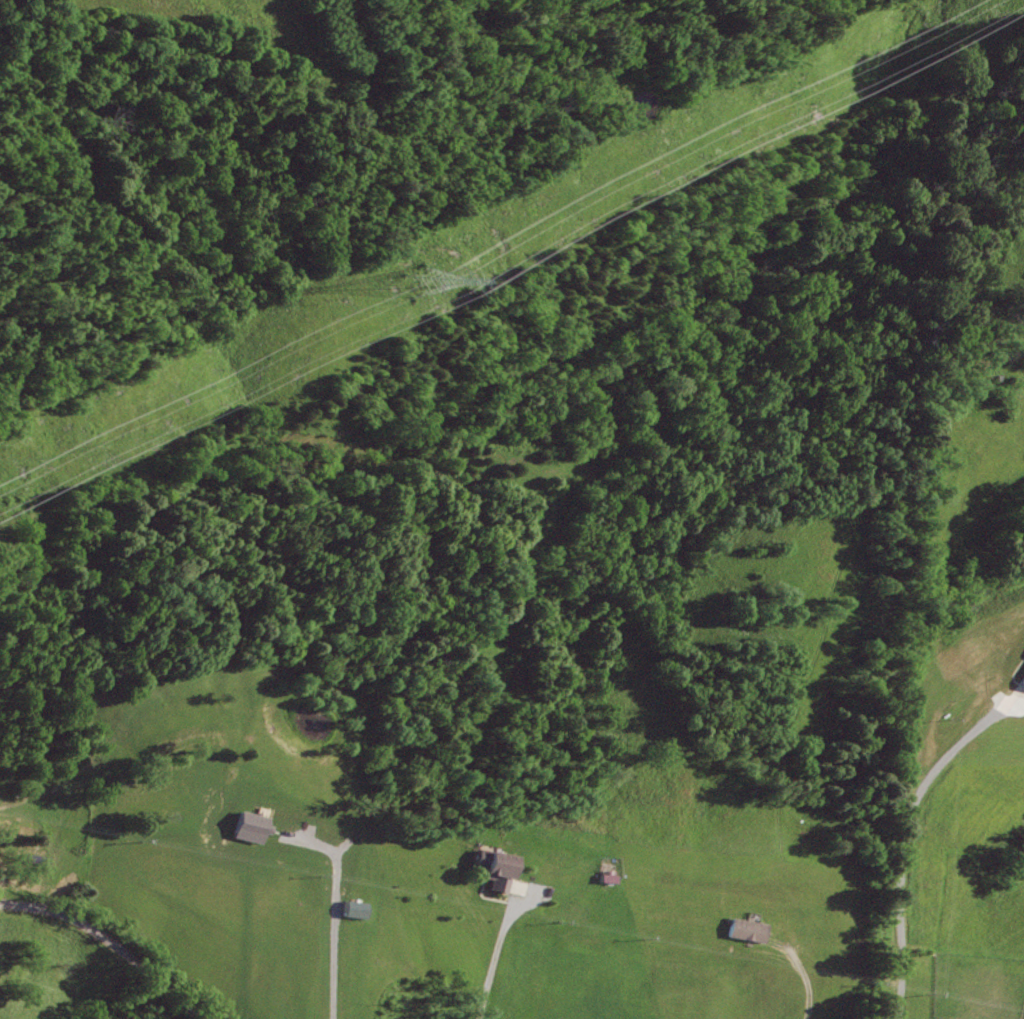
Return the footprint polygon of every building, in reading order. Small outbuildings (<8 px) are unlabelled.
[(263,825),(265,818),(236,811),(230,837),(258,844),(260,834),(266,835),(268,826),(263,825)] [(510,857),(475,849),(471,864),(480,866),(477,878),(488,880),(486,890),(502,893),(510,857)] [(525,895),(526,882),(505,880),(504,892),(525,895)] [(362,919),(364,903),(343,901),(342,917),(362,919)] [(760,944),(764,925),(731,918),(727,936),(760,944)]
